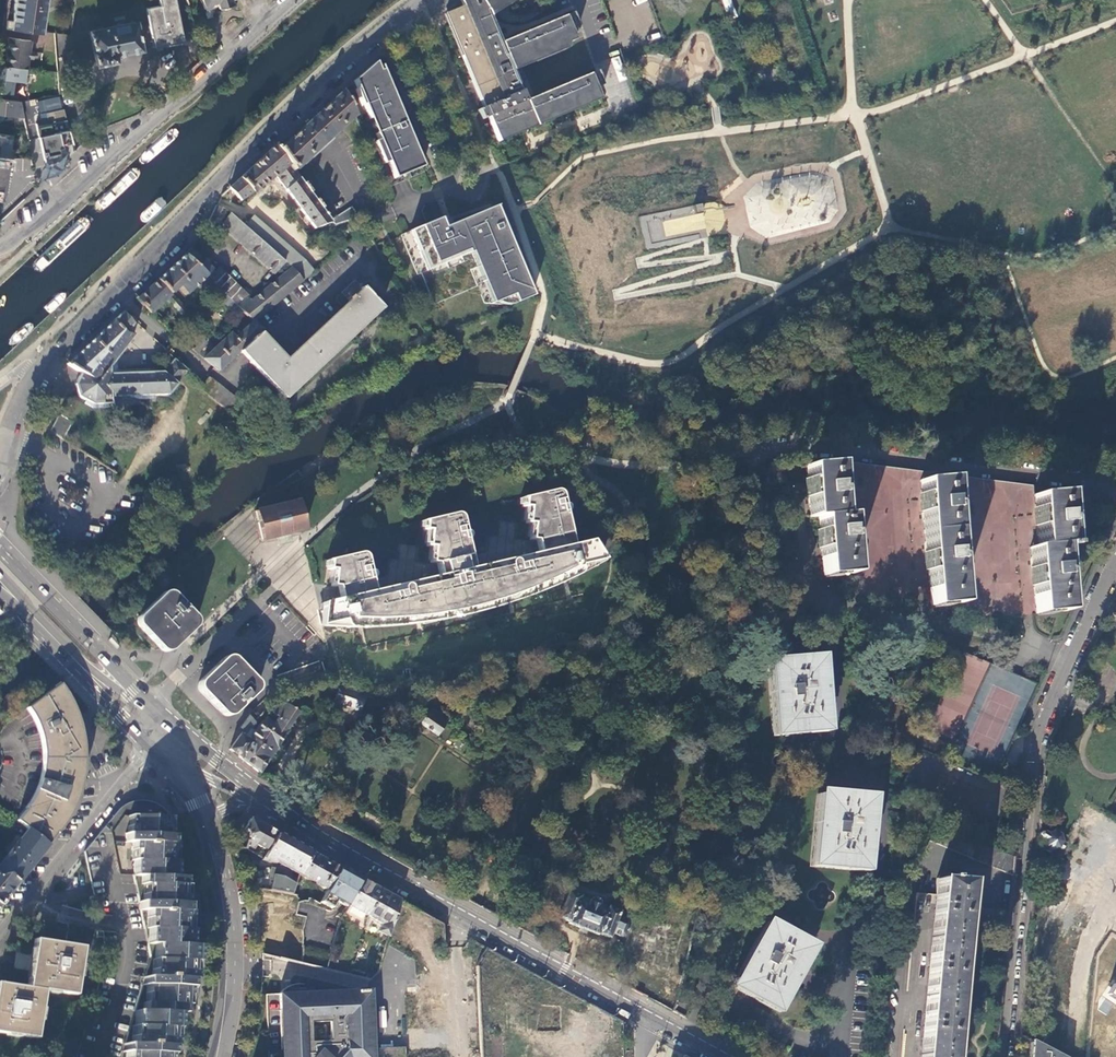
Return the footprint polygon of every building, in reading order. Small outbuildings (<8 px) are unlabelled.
[(10,10),(4,14),(2,27),(38,32),(42,2),(47,0),(11,0),(10,10)] [(174,0),(158,0),(159,6),(145,8),(153,49),(182,43),(174,0)] [(461,7),(443,14),(481,109),(476,111),(480,120),(487,118),(497,142),(599,101),(594,89),(588,75),(524,102),(510,67),(517,68),(518,64),(527,65),(527,60),(536,61),(536,56),(545,57),(546,52),(554,53),(555,48),(564,49),(564,45),(574,41),(570,30),(564,16),(500,43),(487,13),(495,13),(495,8),(503,7),(503,3),(512,2),(512,0),(460,0),(459,1),(461,7)] [(572,13),(564,16),(570,30),(578,27),(572,13)] [(88,31),(95,66),(108,64),(108,63),(115,62),(114,56),(141,51),(135,22),(88,31)] [(30,40),(8,37),(4,65),(15,67),(14,68),(26,69),(27,59),(32,59),(32,57),(29,57),(30,52),(29,52),(30,40)] [(65,55),(68,64),(77,62),(73,51),(65,55)] [(618,56),(612,58),(618,80),(624,78),(618,56)] [(375,63),(353,82),(378,71),(375,63)] [(10,94),(14,68),(15,67),(4,65),(0,65),(0,93),(10,94)] [(378,71),(353,82),(357,89),(355,90),(362,106),(363,106),(369,120),(377,117),(383,131),(375,134),(378,141),(374,143),(383,165),(387,163),(392,176),(421,165),(406,129),(403,131),(394,110),(397,108),(382,70),(378,71)] [(596,72),(588,75),(594,89),(602,85),(596,72)] [(353,116),(341,93),(279,151),(293,171),(309,157),(311,159),(332,140),(330,137),(353,116)] [(22,102),(0,98),(0,114),(23,117),(22,102)] [(73,145),(63,109),(47,112),(49,124),(51,123),(53,133),(39,136),(41,151),(46,151),(47,154),(59,152),(59,148),(62,147),(62,144),(65,143),(66,146),(73,145)] [(600,127),(600,115),(580,114),(579,125),(600,127)] [(7,161),(7,159),(10,136),(0,134),(0,160),(7,161)] [(293,171),(279,151),(275,146),(228,189),(239,201),(271,172),(310,226),(312,225),(321,236),(323,235),(322,232),(334,228),(330,222),(305,187),(293,171)] [(720,200),(639,216),(645,247),(704,236),(703,234),(726,230),(720,200)] [(226,212),(216,206),(206,226),(216,232),(226,212)] [(498,231),(493,206),(442,227),(438,218),(408,231),(425,271),(473,251),(479,265),(475,267),(481,282),(485,280),(494,302),(511,295),(514,303),(530,296),(512,252),(508,253),(503,230),(498,231)] [(350,210),(330,222),(334,228),(348,223),(347,221),(352,220),(353,221),(357,220),(350,210)] [(244,227),(238,222),(230,216),(221,226),(275,274),(284,264),(262,244),(244,227)] [(253,217),(244,227),(262,244),(284,264),(291,269),(301,283),(302,283),(313,274),(304,263),(253,217)] [(215,273),(190,249),(184,256),(249,319),(253,323),(301,283),(291,269),(250,303),(247,300),(249,298),(219,268),(215,273)] [(249,319),(184,256),(157,281),(170,295),(177,288),(185,296),(197,286),(203,292),(208,288),(239,318),(240,318),(244,322),(249,319)] [(170,295),(157,281),(136,300),(150,314),(164,301),(183,321),(189,315),(170,295)] [(258,335),(239,353),(283,401),(378,309),(362,291),(353,281),(340,293),(348,302),(284,362),(258,335)] [(131,326),(121,314),(68,364),(81,373),(75,383),(77,396),(84,401),(83,403),(92,410),(115,408),(114,402),(154,398),(153,395),(166,394),(188,369),(182,364),(186,360),(177,352),(174,357),(161,371),(156,371),(156,368),(116,370),(116,366),(116,363),(114,362),(115,361),(116,361),(128,346),(126,345),(134,337),(127,332),(131,326)] [(262,331),(253,323),(236,339),(231,334),(203,360),(218,373),(239,353),(258,335),(262,331)] [(189,347),(199,336),(195,331),(184,343),(189,347)] [(189,347),(189,348),(197,355),(202,349),(206,345),(199,336),(189,347)] [(235,420),(243,427),(251,418),(240,409),(241,409),(207,380),(199,390),(235,420)] [(50,434),(63,442),(72,423),(58,416),(54,425),(50,434)] [(863,463),(834,460),(835,462),(805,464),(809,516),(818,516),(823,575),(852,573),(854,596),(869,599),(929,595),(930,605),(960,603),(961,618),(1064,611),(1059,547),(1090,545),(1086,494),(1063,496),(1063,491),(1032,493),(1033,485),(863,463)] [(531,527),(565,520),(564,513),(565,512),(566,511),(566,507),(565,506),(564,505),(559,506),(558,501),(561,500),(558,493),(555,492),(552,492),(523,498),(522,508),(528,508),(526,524),(531,524),(531,527)] [(298,502),(254,511),(262,541),(306,531),(298,502)] [(436,564),(469,556),(465,540),(468,538),(468,535),(468,534),(466,532),(464,532),(460,533),(459,528),(462,527),(461,521),(459,517),(458,515),(455,514),(453,514),(423,521),(423,531),(428,531),(427,547),(431,548),(430,563),(436,564)] [(568,533),(565,520),(531,527),(530,541),(535,541),(568,533)] [(538,557),(525,560),(529,576),(524,578),(528,592),(530,592),(530,590),(546,586),(545,583),(553,581),(553,579),(561,577),(560,574),(567,572),(569,574),(571,576),(575,575),(577,574),(578,572),(578,566),(601,560),(589,542),(571,546),(571,549),(543,556),(540,554),(538,557)] [(331,587),(337,587),(369,580),(372,577),(372,574),(370,572),(367,572),(364,572),(364,567),(366,567),(365,559),(363,555),(361,554),(358,554),(328,561),(327,570),(333,571),(331,587)] [(529,576),(525,560),(518,561),(519,564),(514,565),(513,561),(511,561),(509,561),(507,562),(506,563),(506,566),(499,567),(499,566),(474,572),(471,570),(469,572),(466,573),(452,573),(450,575),(450,576),(450,577),(443,579),(441,577),(438,580),(414,586),(414,588),(407,589),(405,587),(402,586),(399,588),(399,592),(395,593),(394,590),(374,595),(372,593),(370,597),(341,603),(340,600),(321,604),(320,618),(319,627),(323,626),(342,622),(344,626),(346,628),(349,629),(351,629),(353,627),(354,624),(353,622),(362,620),(362,623),(370,622),(370,624),(379,622),(379,625),(396,621),(397,623),(413,619),(422,617),(422,620),(505,600),(504,597),(513,595),(513,596),(528,592),(524,578),(529,576)] [(139,629),(161,651),(162,652),(164,653),(168,653),(170,653),(195,629),(196,627),(196,622),(194,618),(173,596),(169,595),(166,595),(162,596),(141,615),(138,620),(138,623),(138,625),(139,629)] [(120,646),(112,638),(109,641),(116,649),(120,646)] [(963,651),(927,732),(955,745),(950,757),(996,778),(1038,685),(963,651)] [(775,661),(782,740),(838,734),(832,656),(775,661)] [(231,715),(257,691),(257,688),(255,681),(235,660),(228,659),(223,661),(202,682),(199,687),(200,692),(224,717),(231,715)] [(300,703),(331,691),(338,692),(334,702),(360,712),(366,696),(353,691),(342,686),(330,682),(292,696),(286,701),(283,698),(269,713),(254,730),(250,728),(256,720),(252,716),(247,722),(240,729),(244,732),(229,749),(260,772),(286,732),(285,732),(299,711),(295,708),(300,703)] [(74,802),(75,799),(76,795),(80,786),(81,779),(82,771),(83,767),(83,762),(83,752),(82,745),(82,743),(81,739),(81,736),(79,731),(79,729),(75,718),(70,705),(66,699),(58,686),(28,706),(36,719),(41,735),(44,748),(43,763),(41,776),(37,788),(32,799),(27,807),(28,808),(25,811),(23,813),(15,820),(27,829),(45,845),(52,837),(55,833),(61,829),(60,828),(66,818),(74,802)] [(269,713),(283,698),(280,695),(265,709),(269,713)] [(244,718),(247,722),(252,716),(249,713),(244,718)] [(428,714),(421,725),(438,735),(445,724),(428,714)] [(819,871),(879,875),(887,796),(828,792),(819,871)] [(172,817),(169,813),(162,807),(153,802),(146,800),(142,800),(136,801),(131,802),(127,804),(122,808),(85,852),(102,931),(68,924),(65,944),(82,947),(82,945),(105,947),(107,957),(77,1056),(139,1056),(140,1053),(172,1056),(172,1054),(178,1054),(178,1045),(175,1045),(192,988),(197,987),(198,979),(195,978),(201,960),(191,913),(194,912),(194,904),(189,904),(176,845),(178,845),(178,836),(170,836),(172,817)] [(244,849),(248,850),(263,855),(276,833),(249,818),(243,830),(248,831),(244,849)] [(1013,877),(1015,857),(949,830),(948,830),(938,825),(929,841),(1013,877)] [(1043,850),(1049,853),(1051,849),(1057,848),(1061,850),(1064,844),(1062,842),(1059,835),(1062,831),(1056,828),(1054,832),(1047,834),(1043,832),(1042,833),(1041,832),(1040,832),(1039,833),(1038,834),(1038,835),(1039,836),(1040,837),(1039,837),(1043,840),(1045,847),(1043,850)] [(45,845),(27,829),(16,843),(0,863),(0,877),(16,885),(47,846),(45,845)] [(16,843),(0,830),(0,863),(16,843)] [(276,833),(263,855),(262,856),(273,863),(274,860),(281,864),(294,871),(299,874),(311,852),(276,833)] [(700,856),(702,848),(689,844),(687,852),(692,853),(695,854),(700,856)] [(342,869),(311,852),(299,874),(327,890),(342,869)] [(294,871),(281,864),(278,869),(270,867),(268,879),(273,879),(271,890),(293,894),(298,879),(291,876),(294,871)] [(362,879),(342,869),(327,890),(321,902),(320,903),(328,908),(335,897),(348,905),(362,879)] [(1009,929),(1010,910),(964,905),(966,880),(949,879),(949,877),(945,876),(945,878),(938,878),(923,1056),(951,1056),(963,924),(1009,929)] [(16,885),(0,877),(0,905),(16,885)] [(381,890),(362,879),(348,905),(368,915),(381,890)] [(509,885),(500,880),(489,897),(498,903),(509,885)] [(400,900),(381,890),(368,915),(383,924),(379,931),(388,936),(400,900)] [(579,895),(569,891),(559,916),(570,921),(569,922),(585,929),(599,934),(599,933),(604,934),(605,935),(611,937),(613,932),(619,935),(623,936),(626,934),(631,923),(629,919),(619,915),(621,910),(609,906),(609,907),(598,903),(597,900),(591,897),(589,900),(579,896),(579,895)] [(449,928),(400,900),(388,936),(390,945),(410,951),(413,964),(414,994),(403,994),(405,1036),(453,1033),(449,928)] [(735,990),(788,1018),(826,947),(775,920),(735,990)] [(82,947),(65,944),(36,940),(33,955),(20,954),(22,941),(18,940),(14,968),(0,966),(0,1032),(37,1038),(45,991),(75,995),(82,947)] [(267,993),(263,1031),(270,1056),(375,1056),(374,1047),(374,1035),(372,993),(368,994),(368,991),(304,994),(304,983),(300,982),(294,984),(295,993),(267,993)] [(672,1011),(683,1017),(691,1005),(678,997),(677,1004),(672,1011)] [(1040,1045),(1031,1040),(1029,1056),(1061,1056),(1040,1045)]
